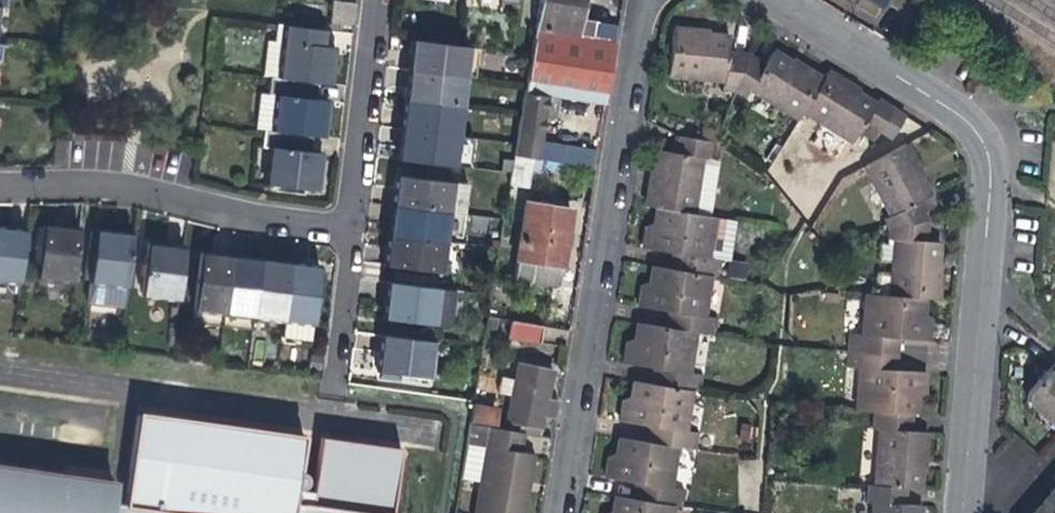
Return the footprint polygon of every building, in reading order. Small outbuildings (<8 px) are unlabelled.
[(583,0),(539,0),(535,27),(616,40),(619,25),(601,22),(581,18),(583,0)] [(331,24),(353,27),(356,5),(352,4),(334,2),(331,24)] [(324,31),(267,24),(260,77),(272,78),(318,83),(331,85),(333,63),(335,49),(322,47),(324,31)] [(524,91),(606,104),(612,65),(616,40),(535,27),(530,55),(524,91)] [(724,89),(735,90),(749,53),(728,51),(730,36),(714,35),(707,34),(707,31),(676,28),(671,76),(724,81),(724,89)] [(413,40),(411,58),(419,60),(418,71),(466,77),(469,48),(460,46),(413,40)] [(798,120),(803,112),(825,78),(801,63),(798,66),(787,60),(774,52),(767,64),(749,53),(735,90),(747,97),(751,91),(798,120)] [(411,58),(409,69),(418,71),(419,60),(411,58)] [(409,69),(408,80),(417,81),(418,71),(409,69)] [(417,81),(408,80),(407,90),(406,100),(462,107),(466,77),(418,71),(417,81)] [(829,71),(825,78),(803,112),(852,142),(859,131),(873,139),(893,108),(881,99),(877,104),(865,96),(858,92),(859,89),(829,71)] [(315,99),(318,83),(272,78),(271,86),(265,130),(311,135),(324,137),(327,113),(328,101),(315,99)] [(246,128),(265,130),(271,86),(252,84),(246,128)] [(524,95),(514,155),(533,158),(592,167),(595,149),(570,145),(540,140),(543,119),(547,97),(524,95)] [(559,100),(547,97),(543,119),(556,121),(559,100)] [(404,112),(403,119),(412,120),(411,131),(459,137),(462,107),(406,100),(404,112)] [(402,129),(411,131),(412,120),(403,119),(402,129)] [(402,129),(401,140),(409,141),(411,131),(402,129)] [(308,154),(311,135),(265,130),(263,147),(272,149),(268,186),(317,192),(320,163),(322,155),(308,154)] [(455,166),(459,137),(411,131),(409,141),(401,140),(399,150),(398,159),(455,166)] [(645,205),(657,207),(694,213),(704,155),(711,156),(714,141),(677,135),(675,134),(672,150),(657,147),(654,169),(651,169),(650,176),(645,205)] [(885,218),(890,228),(928,220),(917,201),(931,194),(925,182),(922,176),(924,175),(907,143),(864,165),(890,215),(885,218)] [(528,187),(533,158),(514,155),(511,173),(509,185),(528,187)] [(725,159),(711,156),(704,155),(694,213),(715,216),(725,159)] [(395,187),(394,195),(404,196),(403,207),(448,213),(452,183),(397,176),(395,187)] [(393,206),(403,207),(404,196),(394,195),(393,206)] [(515,280),(558,287),(564,246),(570,208),(528,202),(515,280)] [(393,206),(391,217),(401,218),(403,207),(393,206)] [(445,243),(448,213),(403,207),(401,218),(391,217),(389,236),(445,243)] [(718,275),(720,260),(709,259),(715,216),(694,213),(657,207),(655,222),(646,227),(643,247),(646,248),(674,252),(682,254),(680,270),(712,275),(718,275)] [(736,220),(715,216),(709,259),(720,260),(728,261),(736,220)] [(925,242),(928,220),(890,228),(889,239),(895,239),(890,295),(927,298),(940,299),(943,263),(940,262),(940,252),(940,243),(925,242)] [(72,282),(79,231),(59,228),(44,226),(38,277),(72,282)] [(26,231),(0,228),(0,281),(19,284),(26,231)] [(83,282),(91,283),(97,231),(89,230),(83,282)] [(97,231),(91,283),(126,287),(133,236),(108,232),(97,231)] [(441,272),(445,243),(389,236),(387,253),(385,264),(441,272)] [(178,300),(184,249),(163,247),(149,245),(142,295),(178,300)] [(674,252),(671,268),(680,270),(682,254),(674,252)] [(192,329),(222,332),(231,257),(213,254),(201,253),(192,329)] [(252,336),(254,317),(261,261),(242,258),(231,257),(222,332),(252,336)] [(254,317),(283,321),(291,264),(276,262),(261,261),(254,317)] [(302,266),(291,264),(283,321),(281,340),(309,343),(319,268),(302,266)] [(705,317),(712,275),(680,270),(671,268),(653,265),(650,282),(642,286),(640,296),(639,305),(667,310),(677,312),(674,328),(697,331),(714,334),(717,319),(705,317)] [(439,289),(389,283),(386,306),(384,319),(434,326),(439,289)] [(925,313),(927,298),(890,295),(866,293),(863,333),(851,333),(850,351),(891,354),(892,336),(901,337),(930,340),(931,329),(932,320),(925,313)] [(667,310),(664,326),(674,328),(677,312),(667,310)] [(690,373),(697,331),(674,328),(664,326),(638,322),(636,337),(627,341),(626,351),(624,362),(654,367),(664,369),(661,385),(693,391),(699,391),(701,375),(690,373)] [(517,340),(541,343),(543,327),(519,323),(517,340)] [(432,342),(382,336),(379,361),(377,372),(428,378),(432,342)] [(900,355),(901,337),(892,336),(891,354),(900,355)] [(856,410),(875,412),(917,416),(918,397),(926,391),(926,385),(927,373),(898,371),(889,371),(891,354),(850,351),(848,367),(860,368),(856,410)] [(898,371),(900,355),(891,354),(889,371),(898,371)] [(1054,428),(1054,360),(1041,375),(1021,399),(1054,428)] [(520,365),(507,423),(525,426),(524,433),(539,434),(542,415),(552,418),(555,407),(556,401),(546,399),(551,372),(520,365)] [(654,367),(652,384),(661,385),(664,369),(654,367)] [(687,432),(693,391),(661,385),(652,384),(634,381),(631,396),(623,401),(620,421),(649,425),(658,427),(656,442),(678,446),(695,449),(698,433),(687,432)] [(473,405),(470,420),(491,423),(493,408),(473,405)] [(915,434),(917,416),(875,412),(873,431),(880,431),(874,486),(910,489),(920,490),(922,466),(925,466),(927,450),(928,435),(915,434)] [(293,504),(295,490),(296,491),(299,491),(303,490),(305,487),(307,484),(307,481),(304,475),(303,475),(301,473),(298,472),(303,441),(137,417),(125,506),(112,504),(114,487),(0,470),(0,512),(354,512),(293,504)] [(506,430),(524,433),(525,426),(507,423),(506,430)] [(524,433),(506,430),(470,424),(461,480),(480,483),(475,512),(522,512),(525,495),(531,454),(522,453),(524,433)] [(649,425),(646,441),(656,442),(658,427),(649,425)] [(671,488),(678,446),(656,442),(646,441),(619,437),(616,453),(608,458),(606,471),(605,476),(635,481),(645,483),(642,500),(674,506),(681,506),(683,489),(671,488)] [(635,481),(632,498),(642,500),(645,483),(635,481)] [(1042,497),(1029,512),(1054,512),(1054,482),(1042,497)] [(910,489),(874,486),(869,486),(867,504),(873,504),(872,512),(921,512),(922,508),(909,507),(910,489)] [(674,506),(642,500),(632,498),(615,496),(612,511),(609,512),(673,512),(674,506)]
